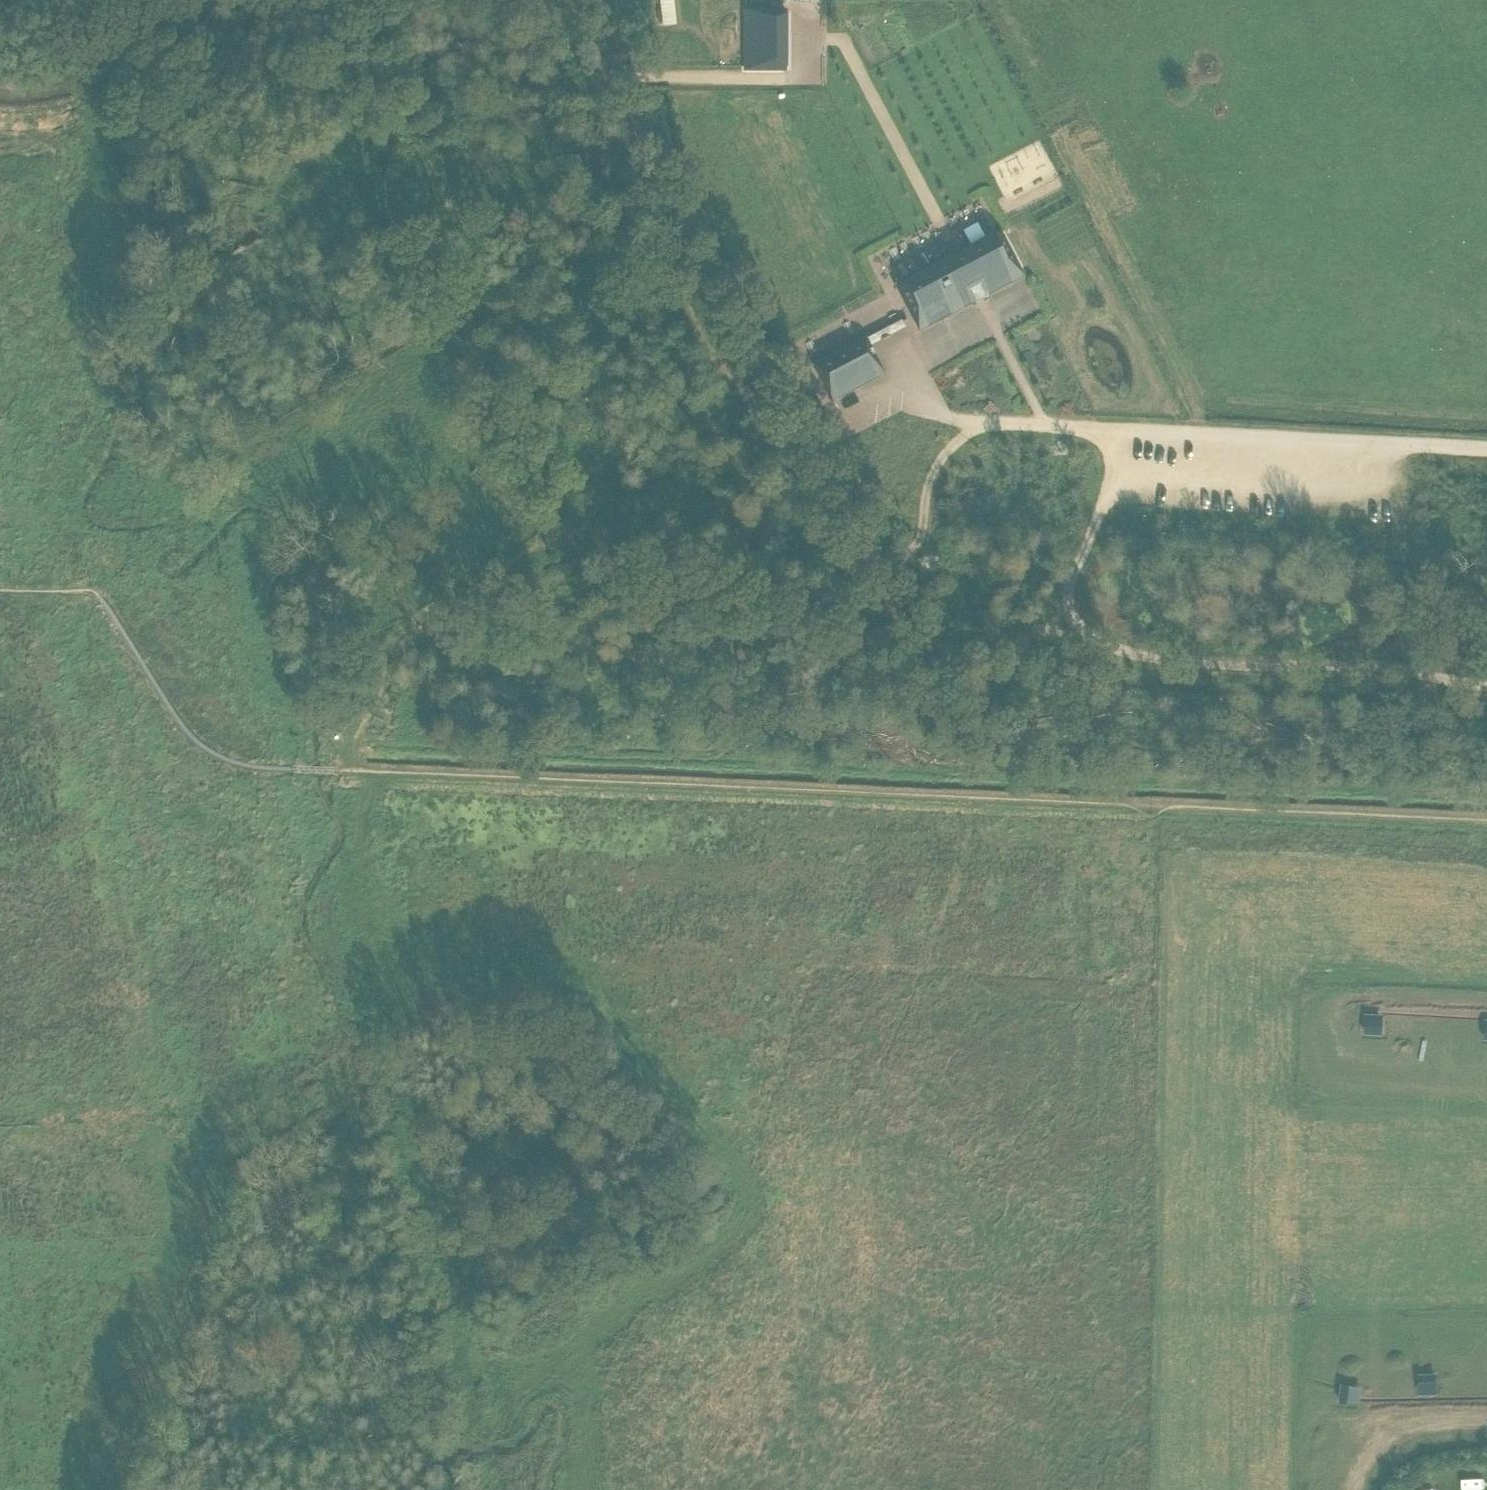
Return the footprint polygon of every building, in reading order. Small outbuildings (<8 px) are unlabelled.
[(789,7),(741,7),(741,74),(789,74),(789,7)] [(670,47),(660,49),(663,67),(674,65),(670,47)] [(901,320),(812,367),(831,403),(884,375),(870,347),(905,328),(914,324),(919,332),(980,300),(1024,277),(1001,233),(956,256),(895,288),(910,316),(901,320)] [(1381,1023),(1365,1022),(1365,1035),(1381,1035),(1381,1023)] [(1419,1388),(1435,1388),(1435,1376),(1419,1376),(1419,1388)] [(1340,1403),(1353,1405),(1354,1389),(1342,1387),(1340,1403)] [(1474,1476),(1475,1489),(1486,1489),(1486,1476),(1474,1476)]
